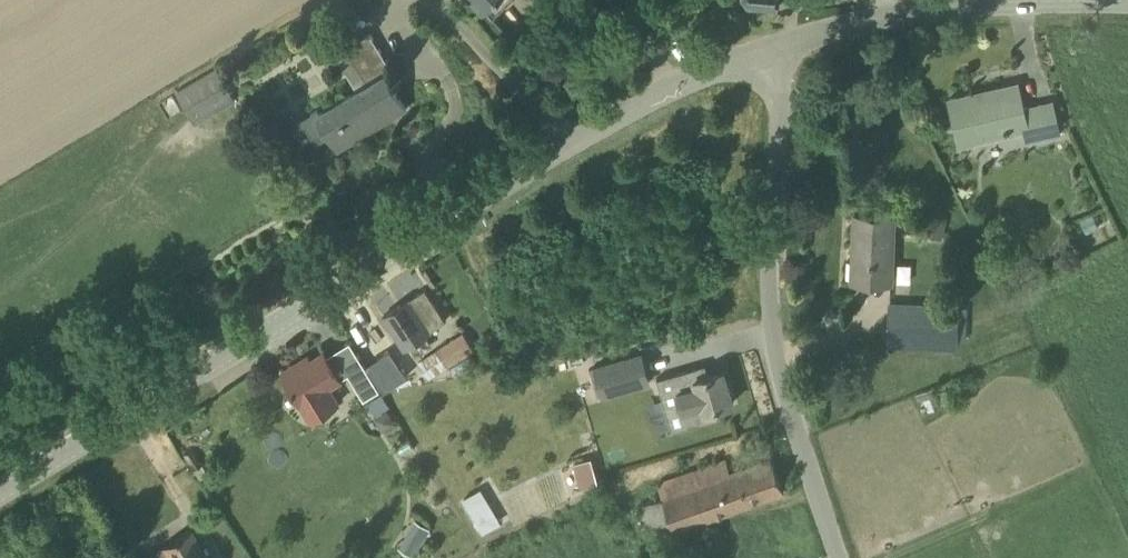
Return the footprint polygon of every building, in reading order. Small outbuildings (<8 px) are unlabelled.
[(483,10),(494,0),(473,0),(483,10)] [(339,148),(406,107),(387,76),(393,72),(370,35),(348,49),(370,84),(358,92),(319,115),(331,134),(339,148)] [(188,113),(227,91),(213,69),(175,92),(188,113)] [(1024,108),(1020,87),(975,97),(974,93),(949,98),(955,124),(961,122),(964,138),(1027,123),(1030,140),(1060,133),(1053,101),(1024,108)] [(892,282),(895,215),(855,213),(852,280),(892,282)] [(929,215),(924,234),(942,239),(948,220),(929,215)] [(897,262),(896,279),(912,280),(913,262),(897,262)] [(405,347),(447,320),(425,288),(384,316),(405,347)] [(957,342),(958,306),(890,304),(889,339),(957,342)] [(449,366),(473,350),(463,334),(439,350),(449,366)] [(642,350),(593,365),(603,397),(652,382),(642,350)] [(313,421),(326,413),(324,410),(333,404),(324,389),(342,379),(325,351),(285,376),(313,421)] [(364,399),(379,390),(363,364),(348,374),(364,399)] [(721,417),(718,406),(734,402),(725,370),(701,377),(698,366),(657,378),(662,395),(677,391),(688,426),(721,417)] [(924,413),(936,408),(929,389),(917,394),(924,413)] [(591,457),(573,459),(576,484),(594,481),(591,457)] [(785,490),(773,458),(729,472),(725,460),(657,485),(674,531),(785,490)] [(482,487),(462,500),(482,533),(503,521),(482,487)] [(414,518),(409,527),(425,537),(431,528),(414,518)] [(191,530),(150,554),(153,557),(206,557),(191,530)]
